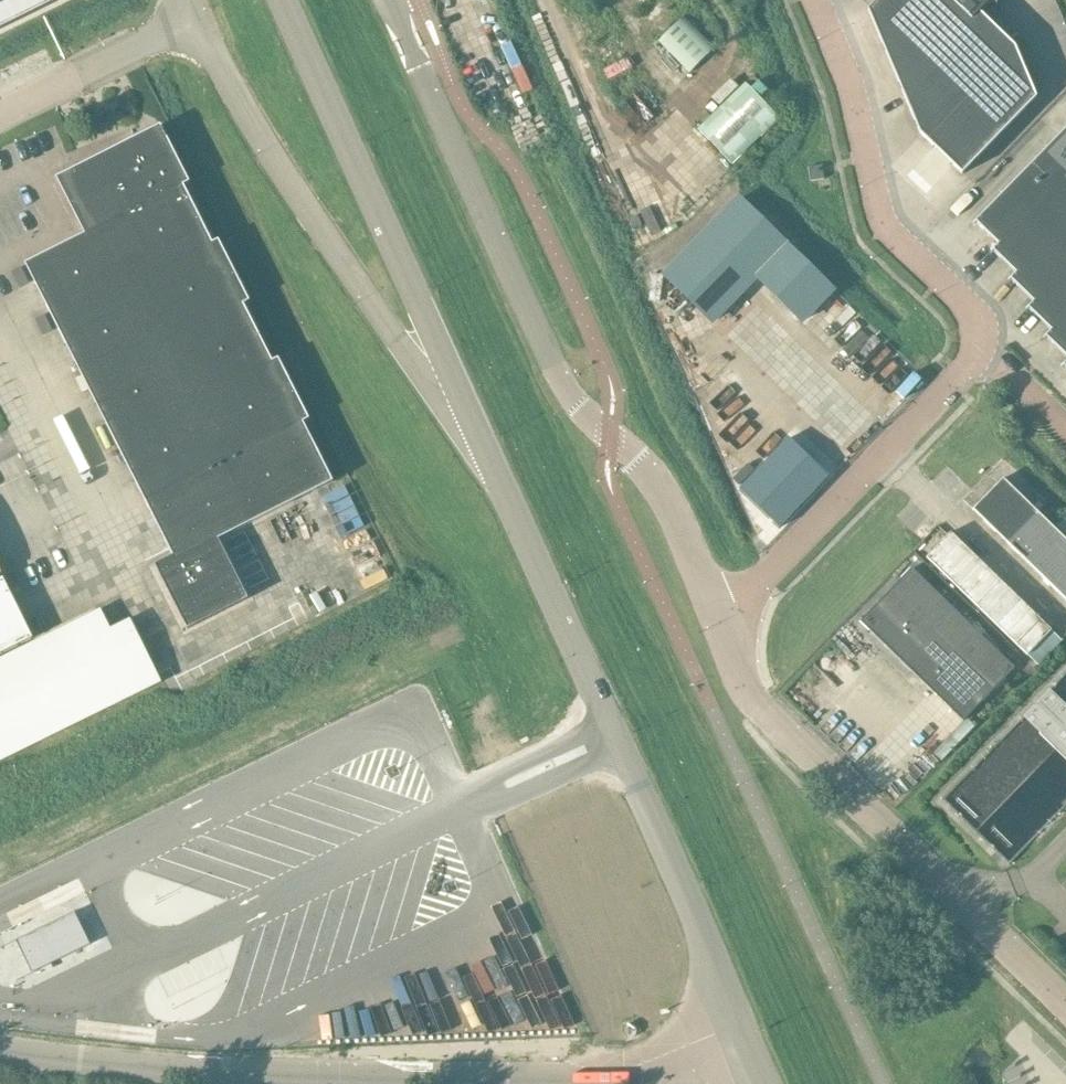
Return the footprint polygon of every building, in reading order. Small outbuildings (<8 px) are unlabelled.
[(963,174),(1037,97),(1015,47),(980,12),(988,4),(998,0),(877,0),(868,10),(920,133),(962,174),(963,174)] [(712,47),(684,17),(659,40),(687,70),(712,47)] [(745,82),(697,128),(733,165),(780,119),(764,102),(772,94),(753,76),(746,83),(745,82)] [(25,264),(86,384),(145,502),(173,556),(155,565),(187,629),(248,598),(218,539),(333,481),(303,422),(309,419),(279,358),(273,361),(244,304),(250,301),(219,240),(213,243),(184,186),(190,183),(161,125),(134,139),(137,145),(125,151),(122,145),(56,178),(80,226),(86,223),(91,231),(25,264)] [(998,244),(992,250),(993,251),(1016,273),(1009,279),(1011,280),(1033,301),(1027,308),(1028,309),(1029,309),(1051,330),(1044,336),(1046,338),(1046,337),(1065,357),(1065,128),(974,222),(975,223),(976,223),(998,244)] [(810,181),(816,181),(824,180),(822,165),(808,168),(810,181)] [(801,320),(832,288),(740,199),(664,276),(712,322),(756,277),(801,320)] [(829,476),(789,438),(739,489),(779,528),(829,476)] [(972,509),(1007,543),(1037,512),(1003,478),(972,509)] [(1042,577),(1065,552),(1065,540),(1037,512),(1007,543),(1042,577)] [(926,557),(952,582),(976,557),(950,532),(926,557)] [(1042,577),(1065,600),(1065,552),(1042,577)] [(976,557),(952,582),(977,606),(1001,581),(976,557)] [(1014,667),(911,567),(860,621),(962,721),(1014,667)] [(32,637),(3,577),(0,579),(0,578),(0,653),(32,637)] [(1001,581),(977,606),(1002,630),(1026,605),(1001,581)] [(1026,605),(1002,630),(1027,654),(1051,630),(1026,605)] [(161,682),(130,618),(110,628),(100,608),(0,658),(0,761),(161,682)] [(32,973),(80,949),(64,916),(16,940),(32,973)]
